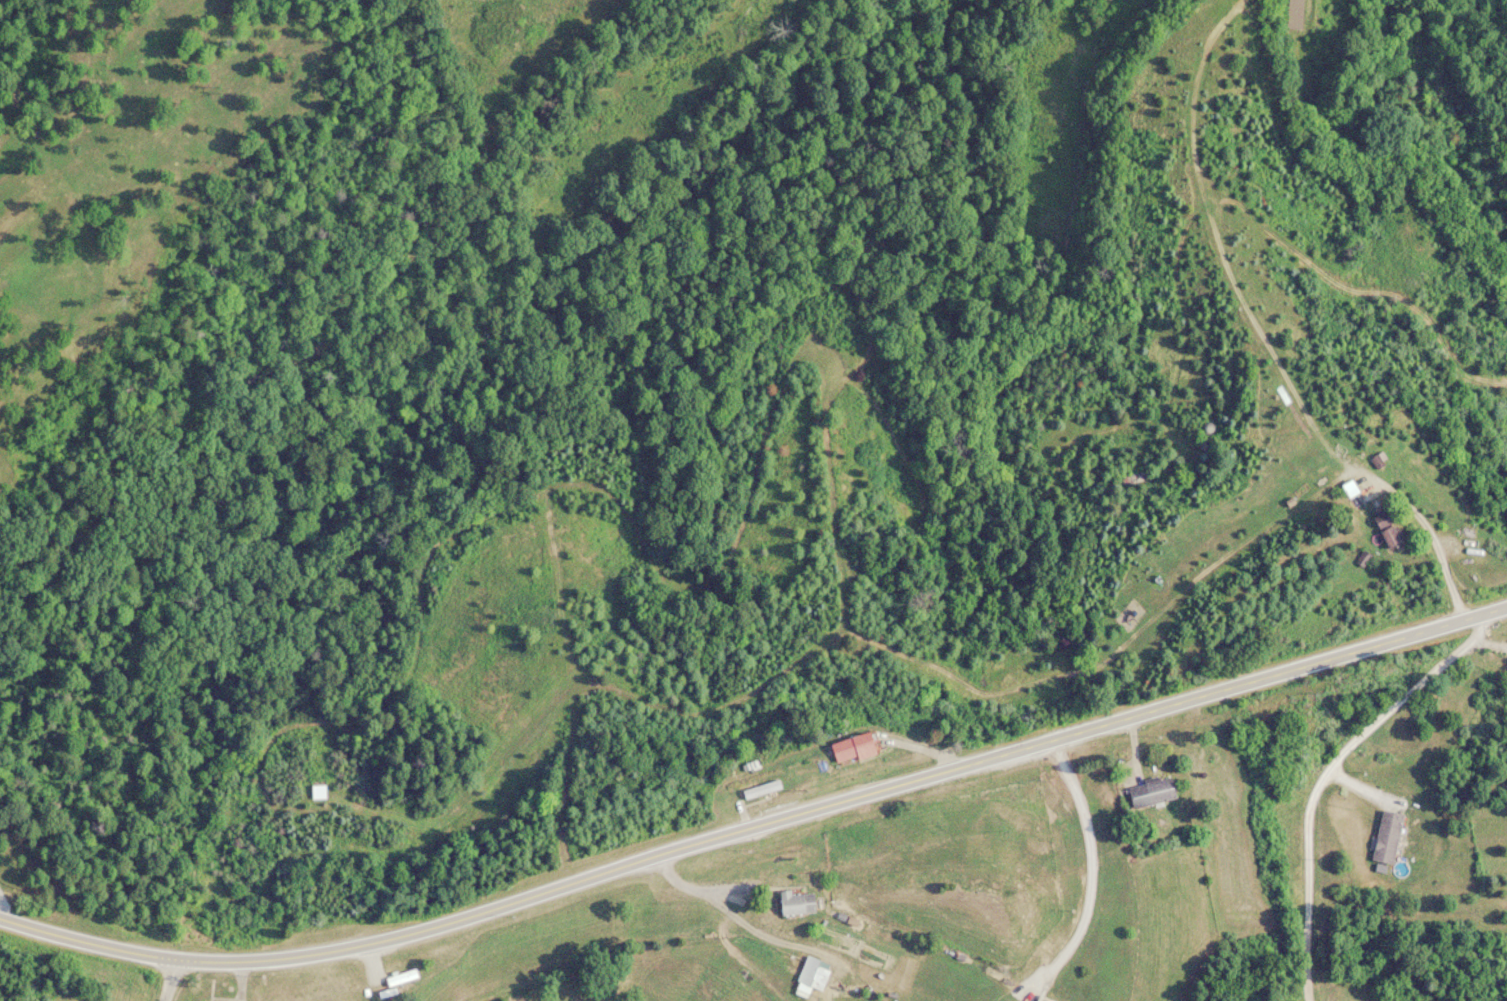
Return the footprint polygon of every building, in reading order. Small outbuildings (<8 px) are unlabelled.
[(1356,512),(1369,501),(1352,481),(1339,491),(1356,512)] [(1373,518),(1393,550),(1405,543),(1385,511),(1373,518)] [(878,753),(871,733),(830,747),(837,768),(878,753)] [(745,799),(783,788),(780,777),(742,788),(745,799)] [(1170,780),(1131,785),(1133,809),(1173,803),(1170,780)] [(326,800),(326,787),(314,787),(314,800),(326,800)] [(1396,867),(1405,816),(1383,812),(1374,862),(1396,867)] [(782,915),(816,915),(816,894),(782,894),(782,915)] [(798,982),(823,993),(832,971),(822,967),(824,962),(809,956),(798,982)] [(388,978),(390,988),(419,979),(417,970),(388,978)]
